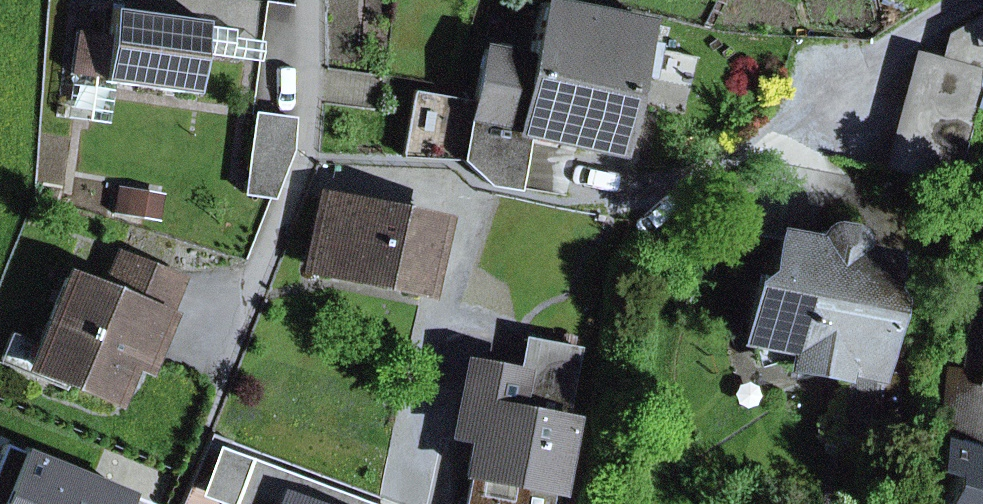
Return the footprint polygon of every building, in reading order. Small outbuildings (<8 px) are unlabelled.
[(469,118),(521,128),(571,138),(583,80),(587,29),(590,14),(540,4),(527,59),(485,49),(472,102),(469,118)] [(111,84),(192,95),(198,55),(202,28),(202,23),(110,10),(106,37),(75,33),(69,75),(100,79),(100,82),(111,84)] [(657,44),(640,41),(644,24),(590,14),(587,29),(583,80),(571,138),(620,148),(633,73),(651,77),(657,44)] [(888,168),(958,187),(982,91),(982,16),(953,32),(945,61),(918,54),(888,168)] [(198,55),(257,63),(260,44),(231,40),(232,32),(202,28),(198,55)] [(63,118),(105,124),(111,84),(100,82),(100,79),(69,75),(63,118)] [(469,118),(472,102),(413,91),(402,157),(461,161),(487,184),(511,187),(521,128),(469,118)] [(254,114),(244,193),(272,197),(288,151),(293,119),(254,114)] [(324,199),(310,268),(423,290),(437,222),(324,199)] [(840,370),(873,376),(888,302),(878,300),(886,259),(853,253),(854,243),(849,235),(828,231),(822,236),(819,246),(721,227),(712,276),(699,274),(697,283),(756,294),(747,340),(796,349),(793,365),(802,367),(806,372),(825,376),(830,372),(839,374),(840,370)] [(113,400),(129,360),(143,366),(178,281),(118,257),(103,293),(66,278),(38,347),(34,354),(70,369),(66,381),(113,400)] [(948,370),(939,432),(982,440),(982,288),(975,286),(963,370),(948,370)] [(70,369),(34,354),(38,347),(10,335),(0,360),(0,362),(63,388),(66,381),(70,369)] [(511,409),(565,419),(578,347),(524,337),(518,372),(511,409)] [(552,491),(565,419),(511,409),(518,372),(469,363),(455,436),(475,439),(468,476),(473,477),(468,503),(543,503),(546,490),(552,491)] [(0,453),(0,503),(125,503),(128,495),(4,445),(0,453)] [(941,445),(933,471),(952,476),(943,503),(982,503),(982,457),(941,445)] [(239,474),(245,457),(226,450),(220,467),(239,474)]
